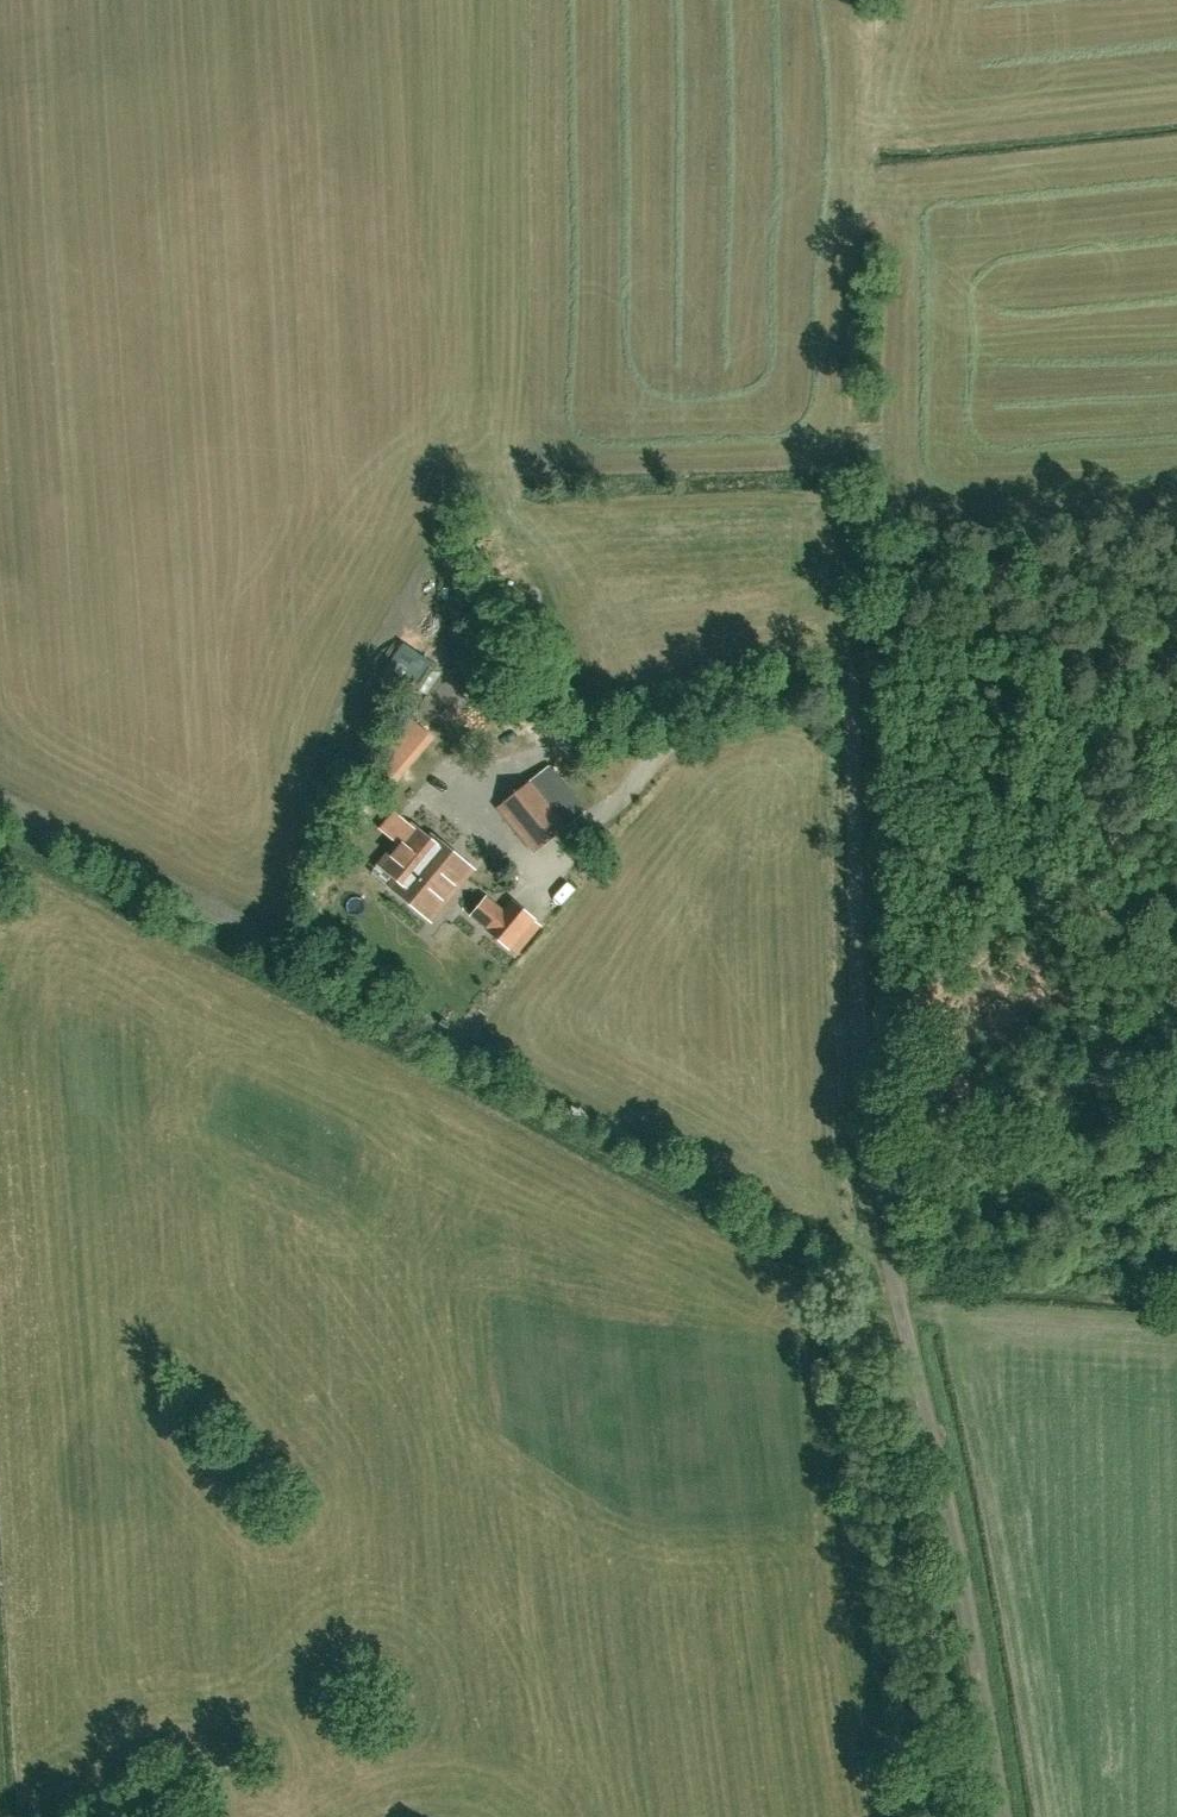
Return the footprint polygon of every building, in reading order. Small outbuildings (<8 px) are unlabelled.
[(354,781),(379,799),(427,735),(403,717),(354,781)] [(500,806),(536,850),(584,811),(548,767),(500,806)] [(430,920),(472,868),(432,835),(429,839),(413,826),(380,866),(397,880),(390,887),(430,920)] [(532,917),(519,907),(514,902),(506,911),(487,895),(470,915),(489,931),(508,946),(532,917)]
